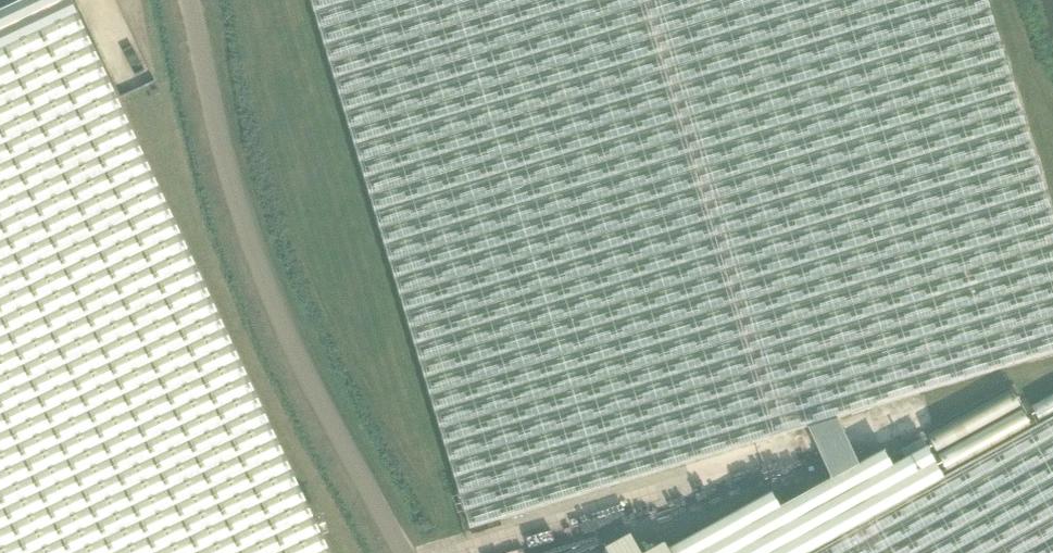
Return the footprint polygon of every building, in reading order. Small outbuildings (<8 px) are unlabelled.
[(70,0),(21,0),(0,10),(0,552),(329,552),(70,0)] [(986,0),(311,0),(469,529),(490,522),(803,428),(831,419),(1052,353),(1052,223),(986,0)] [(942,477),(925,447),(873,475),(865,459),(856,465),(831,419),(803,428),(830,479),(779,507),(770,492),(666,549),(663,543),(644,552),(1052,552),(1052,416),(942,477)] [(629,534),(604,548),(607,552),(639,552),(629,534)]
